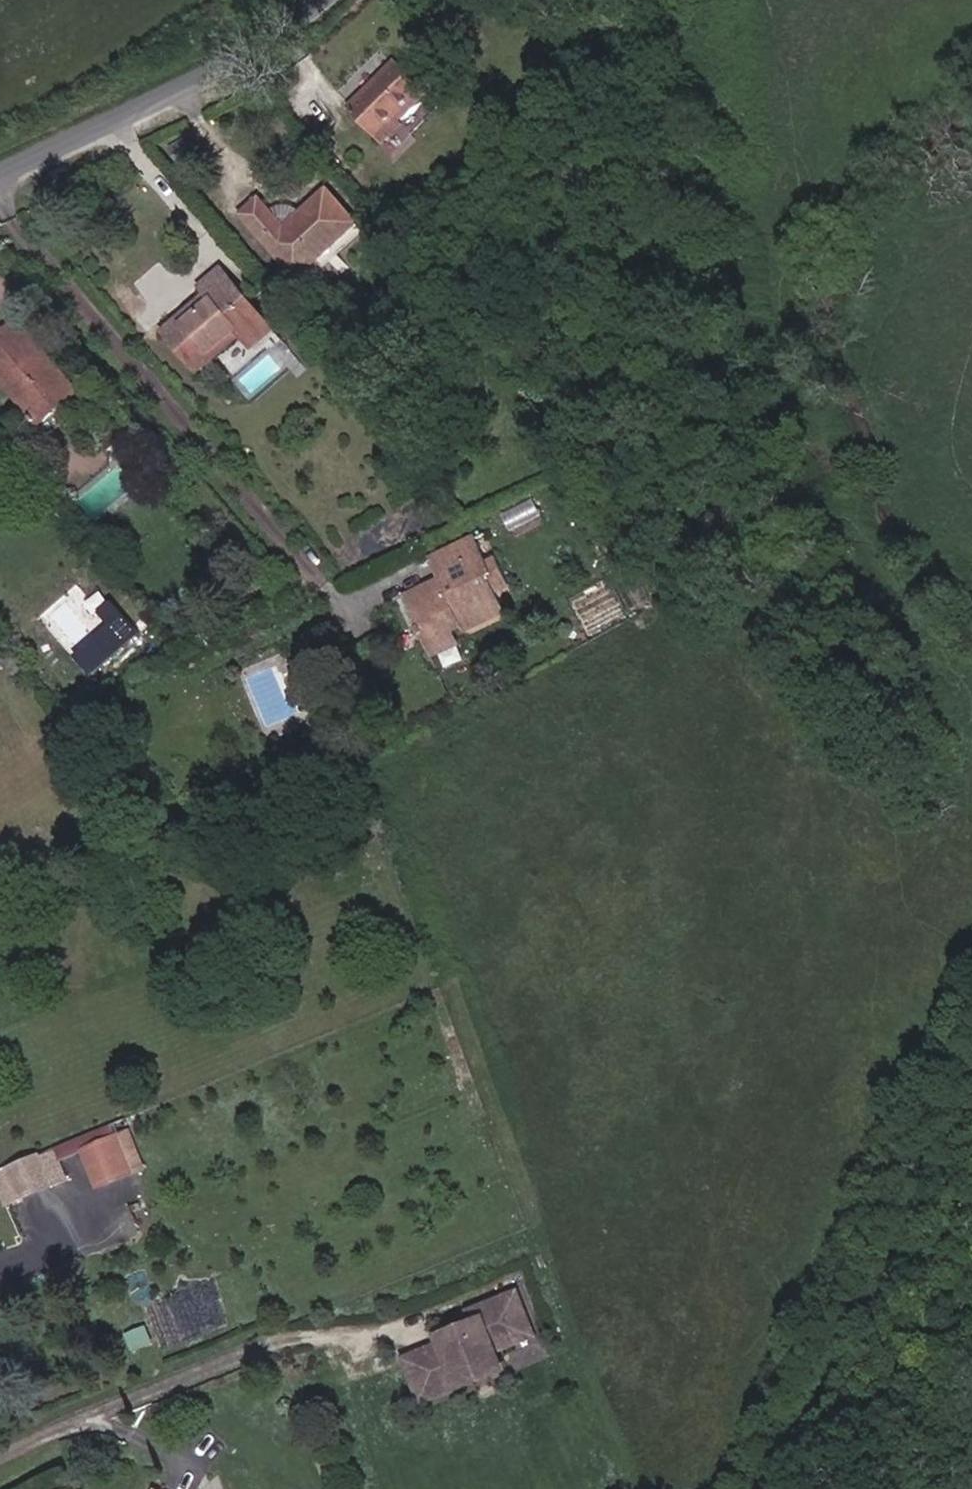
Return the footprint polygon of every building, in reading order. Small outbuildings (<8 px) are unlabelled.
[(356,117),(378,151),(431,114),(409,81),(356,117)] [(289,239),(274,253),(334,316),(384,269),(355,237),(319,271),(289,239)] [(159,326),(195,368),(238,332),(247,344),(269,324),(210,259),(188,279),(200,295),(159,326)] [(29,332),(0,350),(0,375),(37,436),(77,412),(29,332)] [(409,608),(431,653),(461,640),(460,635),(467,631),(469,636),(510,617),(498,590),(509,585),(502,568),(492,572),(478,540),(431,562),(438,579),(418,589),(423,601),(409,608)] [(423,601),(418,589),(404,595),(409,608),(423,601)] [(461,640),(431,653),(435,662),(464,648),(461,640)] [(121,1145),(91,1157),(104,1192),(135,1179),(121,1145)] [(69,1183),(57,1154),(43,1159),(55,1188),(69,1183)] [(43,1159),(12,1171),(23,1201),(55,1188),(43,1159)] [(12,1171),(0,1176),(0,1182),(9,1206),(23,1201),(12,1171)] [(458,1379),(500,1363),(496,1352),(532,1336),(516,1298),(471,1316),(475,1329),(445,1340),(446,1347),(410,1362),(426,1402),(461,1389),(458,1379)] [(458,1379),(461,1389),(463,1394),(505,1376),(500,1363),(458,1379)]
